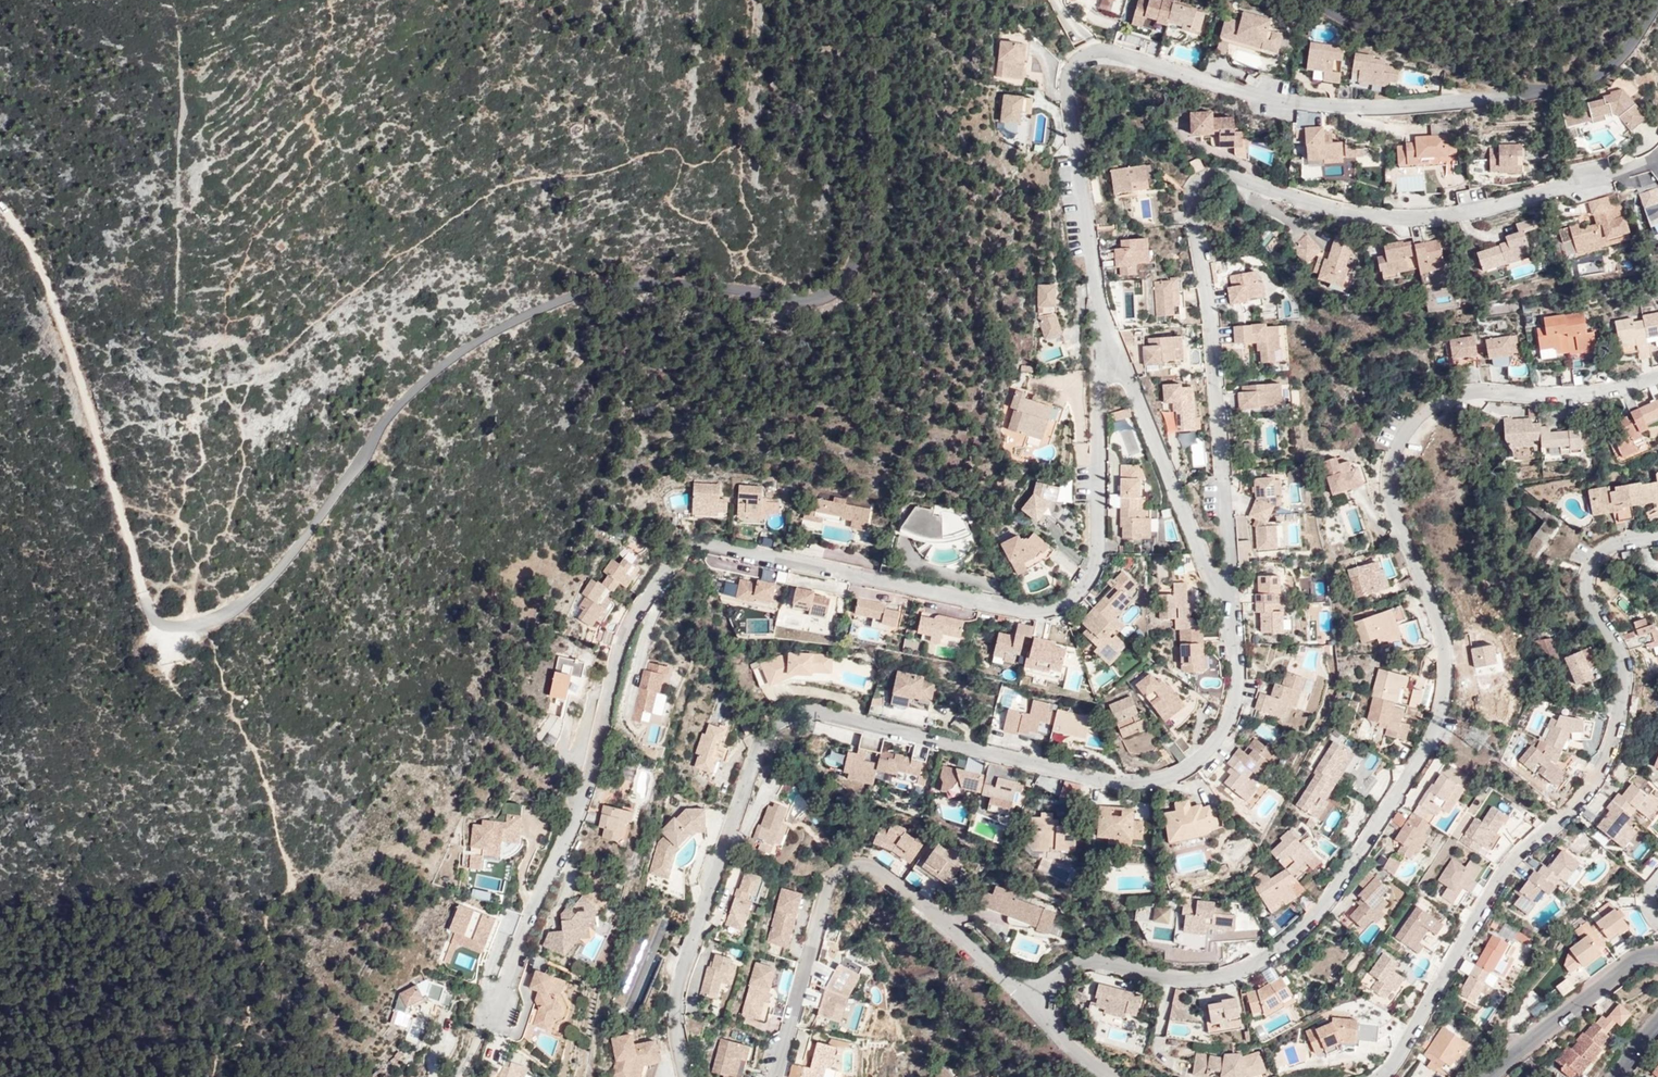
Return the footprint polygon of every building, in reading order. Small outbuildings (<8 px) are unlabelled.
[(1173,5),(1174,2),(1167,0),(1164,0),(1163,2),(1156,0),(1139,0),(1134,16),(1145,20),(1146,17),(1158,21),(1167,24),(1167,23),(1173,5)] [(1205,14),(1173,5),(1167,23),(1183,28),(1191,29),(1190,33),(1199,35),(1205,14)] [(1263,45),(1261,49),(1276,54),(1282,35),(1269,31),(1271,20),(1244,12),(1241,23),(1225,18),(1215,54),(1230,59),(1235,44),(1237,37),(1263,45)] [(1145,20),(1134,16),(1132,25),(1142,28),(1145,20)] [(1261,52),(1261,49),(1263,45),(1237,37),(1235,44),(1261,52)] [(1017,63),(1024,58),(1026,46),(1002,43),(997,78),(1016,80),(1017,63)] [(1157,59),(1166,62),(1171,45),(1161,43),(1157,59)] [(1313,58),(1312,72),(1315,79),(1340,82),(1341,73),(1332,72),(1334,58),(1343,59),(1344,47),(1310,43),(1308,57),(1313,58)] [(1353,70),(1359,71),(1358,83),(1387,88),(1389,83),(1397,84),(1399,69),(1385,66),(1385,62),(1373,60),(1373,56),(1354,52),(1353,70)] [(1022,81),(1024,58),(1017,63),(1016,80),(1022,81)] [(1337,98),(1353,98),(1352,87),(1339,83),(1337,98)] [(1580,119),(1581,123),(1593,120),(1593,122),(1612,118),(1611,115),(1615,113),(1629,131),(1645,119),(1622,90),(1610,93),(1611,95),(1602,97),(1603,100),(1587,104),(1588,107),(1577,110),(1576,107),(1561,110),(1564,122),(1580,119)] [(1031,115),(1031,111),(1028,111),(1029,103),(1032,103),(1032,100),(1004,97),(1002,122),(1020,125),(1021,115),(1031,115)] [(1235,141),(1235,133),(1234,119),(1212,120),(1212,114),(1191,114),(1192,135),(1213,135),(1212,131),(1219,131),(1220,134),(1220,141),(1235,141)] [(1399,167),(1459,164),(1457,135),(1454,135),(1453,123),(1432,125),(1432,136),(1416,137),(1417,141),(1406,142),(1407,147),(1398,147),(1399,167)] [(1323,156),(1340,156),(1339,145),(1330,145),(1330,135),(1322,135),(1321,129),(1304,130),(1306,157),(1323,156)] [(1242,133),(1235,133),(1235,141),(1220,141),(1220,149),(1242,148),(1242,133)] [(1498,168),(1523,168),(1522,147),(1499,147),(1499,151),(1489,151),(1490,172),(1498,172),(1498,168)] [(1302,176),(1322,176),(1321,157),(1302,157),(1302,176)] [(1196,173),(1205,169),(1200,159),(1190,163),(1195,174),(1196,173)] [(1546,183),(1551,182),(1557,177),(1549,165),(1539,171),(1546,183)] [(1139,168),(1111,171),(1113,195),(1132,193),(1131,185),(1142,183),(1139,168)] [(1642,190),(1656,233),(1657,232),(1657,185),(1642,190)] [(1612,210),(1608,196),(1589,202),(1594,215),(1595,215),(1601,213),(1612,210)] [(1620,207),(1612,210),(1601,213),(1605,224),(1598,226),(1582,231),(1580,225),(1570,228),(1574,241),(1577,249),(1608,240),(1609,242),(1630,235),(1626,219),(1624,219),(1620,207)] [(1166,214),(1168,228),(1185,226),(1184,221),(1182,212),(1166,214)] [(1601,213),(1595,215),(1598,226),(1605,224),(1601,213)] [(1532,222),(1516,226),(1519,235),(1506,239),(1508,244),(1500,246),(1506,265),(1524,261),(1522,256),(1531,253),(1525,233),(1535,230),(1532,222)] [(1574,241),(1570,228),(1560,231),(1564,245),(1574,241)] [(1343,279),(1347,267),(1352,269),(1355,260),(1348,258),(1354,240),(1335,234),(1330,251),(1341,254),(1338,262),(1327,258),(1316,254),(1321,249),(1308,234),(1292,248),(1313,272),(1318,273),(1316,277),(1329,282),(1328,286),(1346,292),(1350,281),(1343,279)] [(1631,238),(1630,235),(1609,242),(1608,240),(1577,249),(1578,254),(1631,238)] [(1147,251),(1147,250),(1146,240),(1121,241),(1122,250),(1115,250),(1116,268),(1120,267),(1121,276),(1130,276),(1129,265),(1144,264),(1143,251),(1147,251)] [(1403,243),(1385,247),(1387,257),(1384,258),(1378,259),(1380,272),(1382,272),(1398,269),(1399,274),(1420,270),(1415,247),(1414,242),(1403,245),(1403,243)] [(1439,242),(1415,247),(1420,270),(1422,279),(1446,274),(1439,242)] [(1154,250),(1147,250),(1147,251),(1143,251),(1144,264),(1154,263),(1154,250)] [(1338,262),(1341,254),(1330,251),(1327,258),(1338,262)] [(1398,269),(1382,272),(1384,281),(1397,279),(1397,275),(1399,274),(1398,269)] [(1255,272),(1231,277),(1233,287),(1228,288),(1229,297),(1231,297),(1232,304),(1247,302),(1246,299),(1266,296),(1263,278),(1255,272)] [(1175,289),(1174,278),(1169,279),(1170,282),(1154,283),(1157,317),(1179,315),(1179,306),(1172,306),(1171,289),(1175,289)] [(1044,335),(1059,330),(1055,317),(1056,307),(1054,306),(1054,288),(1038,288),(1039,321),(1044,335)] [(1432,291),(1431,302),(1451,302),(1451,291),(1432,291)] [(1586,314),(1569,316),(1572,346),(1573,351),(1598,348),(1596,333),(1589,335),(1586,314)] [(1572,346),(1569,316),(1569,315),(1547,317),(1549,334),(1542,335),(1543,348),(1559,347),(1572,346)] [(1646,322),(1652,353),(1657,353),(1657,339),(1657,338),(1657,315),(1645,317),(1646,322)] [(1635,319),(1621,321),(1623,330),(1619,330),(1621,340),(1638,338),(1639,346),(1642,359),(1652,358),(1652,353),(1646,322),(1636,323),(1635,319)] [(1266,323),(1232,326),(1234,343),(1257,341),(1257,349),(1260,349),(1261,362),(1274,361),(1274,350),(1279,350),(1277,325),(1266,326),(1266,323)] [(1061,336),(1059,330),(1044,335),(1046,341),(1061,336)] [(1132,332),(1122,333),(1128,344),(1135,343),(1132,332)] [(1474,335),(1450,339),(1452,354),(1447,354),(1449,366),(1474,366),(1473,355),(1471,346),(1476,346),(1474,335)] [(1510,336),(1486,340),(1487,346),(1491,346),(1493,357),(1494,366),(1514,365),(1514,353),(1513,353),(1510,336)] [(1155,363),(1164,363),(1176,362),(1177,365),(1185,364),(1183,338),(1156,340),(1156,348),(1153,348),(1147,349),(1148,367),(1155,367),(1155,363)] [(1638,338),(1621,340),(1622,348),(1639,346),(1638,338)] [(1565,386),(1577,386),(1575,370),(1575,367),(1563,368),(1565,386)] [(1577,386),(1586,386),(1584,369),(1575,370),(1577,386)] [(1274,407),(1284,407),(1282,386),(1244,388),(1245,396),(1241,396),(1242,411),(1261,410),(1261,408),(1274,407)] [(1190,421),(1196,421),(1193,389),(1181,390),(1181,387),(1165,388),(1166,405),(1176,405),(1177,434),(1191,433),(1190,421)] [(1052,409),(1039,406),(1031,403),(1023,401),(1025,395),(1016,393),(1010,410),(1014,412),(1007,432),(1039,443),(1052,409)] [(1629,420),(1616,426),(1620,435),(1615,438),(1625,459),(1641,452),(1639,447),(1647,443),(1643,434),(1651,431),(1643,411),(1634,415),(1637,421),(1631,423),(1629,420)] [(1521,452),(1535,451),(1535,441),(1543,440),(1543,448),(1563,448),(1564,453),(1583,453),(1582,431),(1551,432),(1551,427),(1541,427),(1541,423),(1533,423),(1532,418),(1505,419),(1506,440),(1511,447),(1520,446),(1521,452)] [(1352,471),(1348,463),(1340,466),(1337,460),(1325,465),(1335,495),(1369,484),(1363,468),(1352,471)] [(1350,463),(1348,463),(1352,471),(1363,468),(1363,467),(1350,463)] [(1140,481),(1145,481),(1140,467),(1121,468),(1120,509),(1137,510),(1137,500),(1140,500),(1140,481)] [(1145,510),(1145,481),(1140,481),(1140,500),(1137,500),(1137,510),(1145,510)] [(1254,510),(1269,518),(1274,508),(1283,508),(1281,482),(1275,482),(1275,481),(1256,481),(1258,502),(1254,510)] [(1052,502),(1056,486),(1039,482),(1035,495),(1024,509),(1049,530),(1054,524),(1045,514),(1050,509),(1052,502)] [(721,485),(695,484),(693,508),(706,509),(705,511),(719,512),(728,512),(728,501),(720,500),(721,485)] [(1630,485),(1632,506),(1654,504),(1655,512),(1657,512),(1657,484),(1642,486),(1642,484),(1630,485)] [(1632,506),(1630,485),(1614,487),(1615,492),(1609,492),(1608,487),(1590,489),(1592,499),(1598,499),(1599,509),(1614,507),(1613,498),(1621,496),(1623,511),(1618,511),(1620,521),(1634,520),(1632,506)] [(763,488),(740,486),(738,516),(747,517),(747,516),(747,512),(753,512),(762,512),(763,488)] [(1063,488),(1056,486),(1052,502),(1059,504),(1063,488)] [(1111,505),(1120,505),(1119,493),(1111,493),(1111,505)] [(1598,499),(1592,499),(1594,514),(1618,511),(1623,511),(1621,496),(1613,498),(1614,507),(1599,509),(1598,499)] [(843,518),(852,519),(860,521),(863,507),(845,504),(846,499),(834,497),(833,501),(818,499),(817,505),(806,503),(804,518),(815,520),(815,516),(824,518),(842,522),(843,518)] [(766,502),(766,512),(779,512),(779,502),(766,502)] [(904,513),(900,532),(925,538),(927,543),(932,543),(937,543),(942,543),(947,543),(952,542),(956,541),(959,540),(962,539),(964,538),(967,537),(970,536),(972,535),(962,515),(943,511),(941,517),(933,516),(934,510),(915,506),(910,514),(904,513)] [(871,508),(863,507),(860,521),(852,519),(851,527),(866,530),(871,508)] [(1145,520),(1145,510),(1137,510),(1120,509),(1120,520),(1123,519),(1123,529),(1122,540),(1140,540),(1140,535),(1150,534),(1150,520),(1145,520)] [(1266,524),(1269,518),(1254,510),(1250,517),(1256,520),(1260,522),(1256,529),(1258,552),(1283,550),(1281,524),(1266,524)] [(782,513),(765,512),(765,525),(781,526),(782,513)] [(1526,550),(1540,557),(1558,524),(1544,517),(1526,550)] [(695,521),(683,520),(687,538),(698,536),(695,521)] [(778,535),(762,531),(761,540),(762,541),(761,546),(774,549),(778,535)] [(925,538),(900,532),(899,536),(927,543),(925,538)] [(1023,564),(1025,563),(1037,558),(1044,563),(1054,551),(1034,534),(1031,538),(1023,542),(1019,536),(1003,543),(1012,564),(1021,561),(1023,564)] [(1191,555),(1176,555),(1175,575),(1196,574),(1193,559),(1191,555)] [(603,584),(612,590),(614,591),(620,582),(633,564),(625,558),(621,565),(613,559),(605,572),(610,575),(603,584)] [(1028,570),(1025,563),(1023,564),(1021,561),(1012,564),(1017,574),(1028,570)] [(1377,562),(1358,569),(1361,577),(1352,580),(1358,599),(1381,592),(1375,574),(1380,572),(1377,562)] [(633,564),(620,582),(627,587),(640,569),(633,564)] [(639,596),(652,577),(640,569),(627,587),(639,596)] [(1112,588),(1094,608),(1106,619),(1112,613),(1115,616),(1131,600),(1126,596),(1137,585),(1122,571),(1114,580),(1117,583),(1112,588)] [(1111,577),(1106,582),(1112,588),(1117,583),(1114,580),(1111,577)] [(1258,597),(1258,606),(1275,606),(1275,597),(1281,597),(1281,578),(1260,578),(1260,592),(1261,597),(1258,597)] [(591,627),(596,619),(604,607),(602,605),(607,598),(612,590),(603,584),(599,581),(598,582),(593,580),(583,594),(588,597),(580,607),(585,611),(580,619),(591,627)] [(741,582),(737,598),(746,600),(745,603),(771,609),(776,584),(758,580),(757,585),(741,582)] [(723,594),(735,594),(735,582),(723,582),(723,594)] [(1324,582),(1314,582),(1314,591),(1324,591),(1324,582)] [(1241,584),(1242,597),(1249,597),(1251,597),(1250,592),(1251,584),(1241,584)] [(1137,586),(1137,585),(1126,596),(1131,600),(1132,601),(1138,595),(1136,594),(1137,592),(1138,590),(1138,588),(1137,586)] [(1183,631),(1193,631),(1192,623),(1195,611),(1189,605),(1188,585),(1177,585),(1177,596),(1163,597),(1163,621),(1178,621),(1178,631),(1183,631)] [(793,609),(810,613),(809,615),(827,619),(831,598),(814,595),(815,592),(798,588),(793,609)] [(1251,597),(1249,597),(1249,606),(1258,606),(1258,597),(1251,597)] [(1275,597),(1275,606),(1284,605),(1284,598),(1281,597),(1275,597)] [(611,601),(607,598),(602,605),(604,607),(596,619),(600,623),(609,610),(606,608),(611,601)] [(884,619),(882,629),(882,630),(891,633),(893,625),(897,626),(900,612),(886,609),(884,603),(859,598),(856,613),(875,616),(884,619)] [(1275,606),(1258,606),(1257,616),(1262,616),(1262,636),(1277,635),(1277,620),(1284,619),(1284,605),(1275,606)] [(1087,637),(1097,646),(1093,651),(1100,657),(1106,651),(1110,654),(1116,648),(1122,641),(1115,635),(1119,631),(1106,619),(1094,608),(1081,622),(1088,628),(1092,632),(1087,637)] [(1386,613),(1356,623),(1364,645),(1393,633),(1386,613)] [(874,618),(872,627),(882,629),(884,619),(875,616),(874,618)] [(919,628),(918,632),(923,633),(922,640),(931,642),(933,631),(945,634),(952,635),(952,633),(962,635),(965,621),(940,616),(938,616),(937,617),(936,618),(936,619),(922,616),(920,623),(923,624),(922,628),(919,628)] [(773,619),(735,619),(736,632),(773,631),(773,619)] [(1653,627),(1653,626),(1647,628),(1644,621),(1634,624),(1639,637),(1636,638),(1639,649),(1645,647),(1647,651),(1653,650),(1656,658),(1657,657),(1657,634),(1654,632),(1653,627)] [(1026,636),(1033,637),(1035,626),(1020,623),(1017,634),(1026,636)] [(1083,633),(1087,637),(1092,632),(1088,628),(1083,633)] [(616,634),(600,629),(596,641),(612,646),(616,634)] [(933,631),(931,642),(943,644),(945,634),(933,631)] [(1206,657),(1205,641),(1205,631),(1193,631),(1183,631),(1184,672),(1187,674),(1199,674),(1198,658),(1206,657)] [(1205,641),(1225,640),(1224,635),(1223,631),(1205,631),(1205,641)] [(1004,660),(1015,662),(1017,653),(1021,654),(1026,636),(1017,634),(1016,636),(1000,632),(994,655),(1005,658),(1004,660)] [(1037,668),(1050,672),(1051,669),(1062,671),(1067,650),(1056,647),(1043,644),(1044,640),(1035,638),(1032,652),(1029,651),(1026,663),(1037,665),(1037,668)] [(1560,658),(1552,639),(1536,641),(1546,664),(1560,658)] [(1100,657),(1108,664),(1120,652),(1116,648),(1110,654),(1106,651),(1100,657)] [(1589,670),(1594,680),(1595,682),(1603,679),(1590,649),(1565,659),(1578,687),(1589,682),(1584,672),(1589,670)] [(759,662),(752,665),(762,688),(772,683),(771,681),(785,675),(790,672),(812,673),(812,670),(823,671),(824,656),(803,655),(803,659),(779,658),(764,665),(761,666),(759,662)] [(586,662),(559,656),(550,696),(565,699),(566,699),(567,694),(571,695),(578,697),(586,662)] [(832,656),(824,656),(823,671),(832,671),(832,656)] [(1207,674),(1206,657),(1198,658),(1199,674),(1207,674)] [(667,669),(653,666),(651,675),(646,674),(644,674),(635,713),(642,715),(650,717),(656,695),(657,695),(661,677),(665,678),(667,669)] [(1374,695),(1377,696),(1372,718),(1392,723),(1390,728),(1401,731),(1401,737),(1409,739),(1413,724),(1404,722),(1407,709),(1396,706),(1398,700),(1400,701),(1403,685),(1408,686),(1411,675),(1380,668),(1374,695)] [(1589,682),(1594,680),(1589,670),(1584,672),(1589,682)] [(937,679),(899,671),(893,698),(910,701),(909,707),(930,711),(937,679)] [(1295,685),(1298,676),(1287,673),(1283,685),(1277,683),(1274,693),(1279,694),(1277,700),(1261,695),(1257,710),(1282,719),(1288,705),(1296,707),(1303,687),(1295,685)] [(771,681),(772,683),(774,684),(776,684),(779,684),(781,684),(782,684),(785,683),(786,683),(788,682),(785,675),(771,681)] [(1066,687),(1077,690),(1080,677),(1069,675),(1066,687)] [(1170,713),(1184,704),(1175,690),(1162,680),(1159,683),(1153,676),(1138,686),(1159,713),(1164,710),(1170,713)] [(1306,678),(1298,676),(1295,685),(1303,687),(1306,678)] [(1425,690),(1416,688),(1411,704),(1420,707),(1425,690)] [(571,695),(567,694),(566,699),(565,699),(562,715),(566,716),(571,695)] [(881,704),(882,696),(873,696),(872,704),(881,704)] [(1132,697),(1111,705),(1122,733),(1141,727),(1139,722),(1148,719),(1145,710),(1138,712),(1132,697)] [(909,707),(910,701),(893,698),(892,703),(909,707)] [(1049,720),(1050,712),(1048,711),(1049,705),(1032,701),(1029,715),(1007,710),(1001,732),(1017,736),(1018,732),(1028,735),(1029,732),(1037,734),(1039,723),(1048,724),(1049,720)] [(1188,709),(1184,704),(1170,713),(1164,710),(1159,713),(1167,724),(1188,709)] [(1057,710),(1056,713),(1054,721),(1049,743),(1071,747),(1074,736),(1084,739),(1090,717),(1057,710)] [(640,725),(642,715),(635,713),(633,723),(640,725)] [(1546,740),(1545,742),(1548,744),(1561,750),(1566,740),(1591,740),(1595,722),(1560,716),(1557,721),(1552,718),(1548,728),(1551,729),(1546,740)] [(756,730),(750,720),(741,725),(747,735),(756,730)] [(722,740),(726,730),(710,724),(707,734),(704,733),(697,753),(700,754),(696,766),(702,768),(699,775),(715,784),(722,762),(726,752),(719,749),(715,748),(718,739),(722,740)] [(1184,737),(1176,742),(1185,755),(1192,750),(1184,737)] [(1247,756),(1243,752),(1239,749),(1227,763),(1231,766),(1235,770),(1231,775),(1224,784),(1246,802),(1258,787),(1254,784),(1271,763),(1269,761),(1275,752),(1264,743),(1262,746),(1254,738),(1247,746),(1252,750),(1247,756)] [(876,772),(878,761),(882,744),(860,739),(856,756),(847,754),(843,775),(848,776),(847,781),(872,787),(876,772)] [(1537,749),(1543,754),(1545,751),(1544,750),(1548,744),(1545,742),(1541,740),(1537,749)] [(1167,748),(1179,763),(1180,763),(1188,758),(1185,755),(1176,742),(1167,748)] [(1354,755),(1334,742),(1317,769),(1325,774),(1322,779),(1316,775),(1297,805),(1319,819),(1324,811),(1329,802),(1326,800),(1354,755)] [(1247,746),(1243,752),(1247,756),(1252,750),(1247,746)] [(888,763),(878,761),(876,772),(897,777),(896,781),(917,787),(923,764),(895,757),(894,762),(889,761),(888,763)] [(1235,770),(1231,766),(1227,771),(1231,775),(1235,770)] [(977,795),(981,776),(946,768),(940,792),(947,794),(949,800),(961,797),(975,800),(977,795)] [(1565,772),(1561,769),(1550,782),(1554,785),(1565,772)] [(1443,806),(1453,791),(1458,785),(1443,773),(1436,784),(1434,782),(1415,810),(1427,818),(1433,811),(1438,814),(1443,806)] [(982,796),(986,777),(981,776),(977,795),(982,796)] [(1017,784),(986,777),(982,796),(989,798),(986,811),(1006,815),(1012,803),(1017,784)] [(1075,800),(1078,783),(1063,779),(1059,797),(1075,800)] [(1618,794),(1612,801),(1627,813),(1633,806),(1636,809),(1644,815),(1655,802),(1632,784),(1621,796),(1618,794)] [(1457,794),(1453,791),(1443,806),(1447,809),(1457,794)] [(1175,802),(1177,810),(1181,809),(1182,813),(1202,808),(1200,803),(1188,806),(1186,799),(1175,802)] [(1622,820),(1627,813),(1612,801),(1607,809),(1610,811),(1606,817),(1610,820),(1604,828),(1615,836),(1612,839),(1620,846),(1633,829),(1625,823),(1622,820)] [(1329,802),(1324,811),(1327,813),(1333,804),(1329,802)] [(1655,802),(1644,815),(1647,818),(1657,805),(1655,802)] [(773,847),(774,844),(781,825),(787,808),(774,804),(773,807),(772,812),(768,811),(762,827),(758,825),(753,840),(762,843),(759,851),(768,854),(770,846),(773,847)] [(603,837),(616,840),(615,840),(621,842),(623,832),(628,833),(633,812),(610,806),(608,815),(602,814),(599,827),(605,828),(603,837)] [(1181,809),(1177,810),(1165,814),(1170,844),(1197,839),(1224,829),(1208,806),(1202,808),(1182,813),(1181,809)] [(1633,806),(1627,813),(1631,816),(1636,809),(1633,806)] [(1121,839),(1132,839),(1142,839),(1144,822),(1133,820),(1134,810),(1100,807),(1097,837),(1109,839),(1109,834),(1121,835),(1121,839)] [(669,879),(676,853),(697,832),(705,832),(705,809),(687,809),(677,819),(676,817),(661,831),(666,836),(659,843),(651,873),(669,879)] [(1477,852),(1481,846),(1492,831),(1497,834),(1503,825),(1497,822),(1502,816),(1493,809),(1483,824),(1476,819),(1462,842),(1477,852)] [(1391,822),(1402,826),(1405,814),(1395,810),(1391,822)] [(1413,826),(1420,815),(1415,812),(1408,822),(1413,826)] [(1546,825),(1547,824),(1528,812),(1523,821),(1538,831),(1546,825)] [(1625,823),(1631,816),(1627,813),(1622,820),(1625,823)] [(1423,829),(1428,821),(1420,815),(1413,826),(1408,822),(1396,840),(1404,846),(1399,853),(1410,860),(1427,832),(1423,829)] [(502,837),(519,838),(521,817),(505,817),(505,824),(482,822),(481,829),(472,829),(470,865),(482,866),(483,857),(483,851),(500,852),(501,843),(502,843),(502,837)] [(1610,820),(1606,817),(1597,828),(1612,839),(1615,836),(1604,828),(1610,820)] [(1032,832),(1027,832),(1027,843),(1033,850),(1047,851),(1047,847),(1057,847),(1057,850),(1073,851),(1074,829),(1064,828),(1063,831),(1056,831),(1056,825),(1051,825),(1051,818),(1042,818),(1042,822),(1033,822),(1032,832)] [(1433,825),(1428,821),(1423,829),(1427,832),(1433,825)] [(781,825),(774,844),(780,846),(787,827),(781,825)] [(904,855),(901,859),(909,864),(922,847),(902,834),(903,831),(890,826),(887,833),(878,830),(875,841),(887,845),(894,847),(904,855)] [(1637,832),(1633,829),(1620,846),(1624,849),(1637,832)] [(1287,868),(1291,872),(1305,860),(1308,862),(1316,854),(1310,847),(1306,850),(1301,844),(1289,831),(1281,838),(1283,841),(1271,851),(1287,868)] [(1492,831),(1481,846),(1486,849),(1497,834),(1492,831)] [(621,842),(615,840),(616,840),(619,846),(625,847),(628,833),(623,832),(621,842)] [(706,840),(705,832),(697,832),(693,837),(694,837),(694,838),(695,839),(696,842),(696,843),(697,845),(701,845),(706,840)] [(1432,835),(1427,832),(1410,860),(1414,863),(1432,835)] [(1131,846),(1132,839),(1121,839),(1121,835),(1109,834),(1109,839),(1109,845),(1131,846)] [(894,854),(901,859),(904,855),(894,847),(887,845),(875,841),(872,846),(885,850),(894,854)] [(1306,850),(1310,847),(1305,841),(1301,844),(1306,850)] [(937,845),(922,866),(948,883),(965,858),(950,847),(947,852),(937,845)] [(1521,893),(1516,899),(1519,901),(1513,909),(1526,919),(1535,908),(1532,904),(1541,893),(1548,899),(1556,890),(1555,889),(1560,882),(1565,886),(1579,868),(1561,854),(1546,871),(1543,869),(1537,876),(1535,875),(1521,893)] [(808,861),(815,875),(828,869),(821,855),(808,861)] [(1390,858),(1383,869),(1393,875),(1399,863),(1390,858)] [(1468,892),(1475,881),(1483,869),(1473,862),(1467,870),(1455,862),(1442,883),(1450,889),(1445,898),(1455,906),(1465,890),(1468,892)] [(1537,876),(1543,869),(1537,864),(1530,871),(1535,875),(1537,876)] [(948,883),(922,866),(920,869),(945,887),(948,883)] [(1291,885),(1298,880),(1291,872),(1287,868),(1257,888),(1269,907),(1284,898),(1288,903),(1298,896),(1291,885)] [(817,879),(830,872),(828,869),(815,875),(817,879)] [(746,873),(740,890),(740,891),(743,892),(741,899),(736,898),(726,926),(743,932),(753,904),(747,902),(750,894),(756,896),(762,878),(746,873)] [(1309,891),(1317,900),(1326,890),(1308,873),(1298,880),(1309,891)] [(1365,927),(1373,918),(1382,909),(1389,902),(1382,895),(1389,888),(1378,877),(1362,895),(1367,900),(1353,915),(1365,927)] [(917,889),(928,896),(934,886),(924,879),(922,880),(917,889)] [(1472,895),(1480,884),(1475,881),(1468,892),(1472,895)] [(1480,900),(1487,888),(1480,884),(1472,895),(1480,900)] [(1036,925),(1035,930),(1047,935),(1055,915),(1013,899),(1014,895),(995,887),(992,897),(984,894),(979,906),(1008,917),(1007,921),(1007,924),(1008,926),(1011,929),(1029,930),(1030,928),(1031,923),(1036,925)] [(737,889),(734,897),(736,898),(741,899),(743,892),(740,891),(740,890),(737,889)] [(1512,896),(1516,899),(1521,893),(1517,890),(1512,896)] [(785,930),(792,931),(802,896),(782,891),(768,944),(781,947),(785,930)] [(1299,898),(1310,909),(1317,900),(1309,891),(1299,898)] [(571,912),(561,923),(563,933),(550,934),(543,947),(566,957),(577,945),(580,945),(580,940),(589,928),(589,919),(596,918),(595,908),(583,897),(571,912)] [(1272,913),(1288,903),(1284,898),(1269,907),(1272,913)] [(1207,923),(1238,926),(1239,915),(1231,915),(1232,907),(1216,906),(1216,903),(1191,901),(1190,907),(1185,907),(1180,949),(1209,952),(1212,928),(1207,928),(1207,923)] [(1627,925),(1621,918),(1618,913),(1617,912),(1614,908),(1610,903),(1599,911),(1604,917),(1591,927),(1602,942),(1607,938),(1608,939),(1618,931),(1627,925)] [(486,946),(495,919),(457,907),(448,933),(456,936),(486,946)] [(560,916),(561,923),(571,912),(567,908),(560,916)] [(1382,909),(1373,918),(1378,922),(1387,912),(1382,909)] [(1412,954),(1419,945),(1428,933),(1435,939),(1443,929),(1418,911),(1396,941),(1412,954)] [(626,1008),(662,920),(644,912),(608,1000),(626,1008)] [(1573,924),(1577,930),(1588,922),(1584,916),(1573,924)] [(500,921),(495,919),(486,946),(456,936),(452,946),(446,965),(451,966),(457,945),(483,954),(485,950),(491,952),(500,921)] [(1565,966),(1570,973),(1582,965),(1601,952),(1606,948),(1602,942),(1591,927),(1588,922),(1577,930),(1575,931),(1582,940),(1569,949),(1576,958),(1565,966)] [(1627,925),(1618,931),(1620,935),(1629,929),(1627,925)] [(787,949),(792,931),(785,930),(781,947),(787,949)] [(1497,936),(1479,966),(1489,973),(1491,970),(1501,976),(1513,958),(1509,955),(1514,946),(1497,936)] [(440,963),(446,965),(452,946),(447,944),(440,963)] [(1424,949),(1419,945),(1412,954),(1417,957),(1424,949)] [(1518,949),(1514,946),(1509,955),(1513,958),(1518,949)] [(1582,965),(1584,968),(1603,955),(1601,952),(1582,965)] [(1422,960),(1432,966),(1436,960),(1426,954),(1422,960)] [(730,977),(738,979),(741,969),(732,967),(734,960),(719,956),(710,969),(702,999),(717,1005),(722,984),(727,986),(730,977)] [(1395,987),(1399,990),(1404,983),(1393,974),(1398,967),(1384,957),(1369,977),(1378,983),(1371,993),(1384,1003),(1391,993),(1395,987)] [(1513,958),(1501,976),(1506,979),(1518,961),(1513,958)] [(850,960),(849,970),(860,976),(864,968),(850,960)] [(1434,979),(1439,971),(1432,966),(1422,960),(1417,968),(1434,979)] [(762,993),(769,968),(755,964),(740,1015),(757,1020),(760,1010),(756,1009),(758,1001),(762,1002),(768,1004),(770,996),(767,995),(762,993)] [(827,966),(817,986),(818,986),(826,989),(848,998),(860,976),(849,970),(839,964),(835,971),(827,966)] [(1479,966),(1467,987),(1462,995),(1476,1003),(1483,993),(1488,984),(1494,988),(1499,979),(1489,973),(1479,966)] [(775,969),(769,968),(762,993),(767,995),(775,969)] [(1283,1004),(1285,1008),(1297,1002),(1282,977),(1280,979),(1274,968),(1258,975),(1264,987),(1259,989),(1248,992),(1252,1012),(1263,1009),(1264,1013),(1283,1004)] [(540,1012),(536,1026),(555,1033),(558,1024),(565,1021),(569,1006),(562,1005),(564,997),(563,995),(566,982),(538,973),(532,990),(540,993),(537,1002),(541,1008),(540,1012)] [(1563,994),(1574,986),(1567,976),(1555,984),(1563,994)] [(736,988),(738,979),(730,977),(727,986),(736,988)] [(426,981),(399,994),(389,1024),(405,1029),(412,1008),(411,1004),(426,997),(427,1000),(439,1003),(438,1008),(447,1011),(453,989),(426,981)] [(722,1006),(727,986),(722,984),(717,1005),(722,1006)] [(1101,998),(1098,1007),(1106,1009),(1105,1013),(1127,1018),(1128,1013),(1136,1014),(1143,995),(1101,984),(1097,997),(1101,998)] [(1462,995),(1467,987),(1463,984),(1458,993),(1462,995)] [(1488,984),(1483,993),(1489,996),(1494,988),(1488,984)] [(826,989),(818,986),(812,1007),(820,1009),(818,1017),(840,1023),(848,998),(826,989)] [(1400,991),(1399,990),(1395,987),(1391,993),(1395,996),(1400,991)] [(1186,990),(1177,989),(1174,1005),(1183,1006),(1186,990)] [(1221,1028),(1243,1024),(1237,997),(1222,1000),(1223,1002),(1209,1005),(1212,1019),(1213,1024),(1219,1023),(1221,1028)] [(786,1004),(775,1001),(771,1016),(782,1018),(786,1004)] [(1265,1018),(1285,1008),(1283,1004),(1264,1013),(1264,1014),(1265,1018)] [(1619,1005),(1608,1017),(1617,1025),(1620,1027),(1631,1016),(1619,1005)] [(536,1027),(536,1026),(540,1012),(534,1011),(530,1027),(536,1027)] [(1608,1017),(1605,1020),(1613,1027),(1614,1027),(1617,1025),(1608,1017)] [(1350,1028),(1351,1019),(1332,1018),(1332,1021),(1316,1028),(1314,1026),(1305,1030),(1316,1053),(1324,1049),(1336,1044),(1335,1040),(1339,1038),(1342,1042),(1353,1043),(1356,1028),(1350,1028)] [(1555,1062),(1561,1068),(1564,1065),(1576,1075),(1578,1076),(1589,1063),(1591,1064),(1596,1058),(1594,1057),(1601,1050),(1598,1047),(1608,1038),(1605,1035),(1613,1027),(1605,1020),(1603,1018),(1596,1024),(1595,1024),(1571,1050),(1568,1048),(1555,1062)] [(1244,1029),(1243,1024),(1221,1028),(1219,1023),(1213,1024),(1212,1019),(1208,1020),(1211,1035),(1244,1029)] [(531,1041),(536,1027),(530,1027),(526,1038),(531,1041)] [(1434,1057),(1444,1064),(1450,1068),(1454,1061),(1457,1062),(1468,1045),(1443,1029),(1424,1057),(1431,1062),(1434,1057)] [(658,1062),(655,1042),(633,1046),(630,1035),(611,1040),(617,1060),(612,1076),(615,1076),(639,1076),(641,1069),(642,1065),(658,1062)] [(713,1075),(720,1076),(737,1076),(745,1048),(723,1042),(713,1075)] [(818,1043),(811,1069),(793,1064),(790,1076),(824,1076),(826,1069),(831,1070),(831,1069),(837,1048),(818,1043)] [(1336,1044),(1324,1049),(1327,1055),(1339,1050),(1336,1044)] [(1225,1059),(1199,1054),(1195,1075),(1204,1076),(1208,1076),(1210,1073),(1215,1070),(1225,1071),(1223,1076),(1225,1076),(1244,1076),(1249,1076),(1252,1076),(1267,1072),(1261,1051),(1244,1057),(1243,1054),(1232,1054),(1231,1060),(1225,1059)] [(935,1068),(940,1076),(955,1076),(943,1057),(935,1068)] [(1441,1070),(1444,1064),(1434,1057),(1431,1062),(1427,1068),(1434,1073),(1438,1068),(1441,1070)] [(658,1062),(642,1065),(641,1069),(645,1076),(654,1076),(658,1062)] [(523,1067),(512,1063),(510,1068),(505,1066),(504,1070),(501,1076),(520,1076),(523,1067)] [(504,1070),(489,1064),(487,1069),(498,1073),(496,1076),(501,1076),(504,1070)] [(1561,1068),(1559,1071),(1566,1076),(1574,1076),(1576,1075),(1564,1065),(1561,1068)] [(523,1067),(520,1076),(535,1076),(523,1067)] [(831,1069),(831,1070),(826,1069),(824,1076),(835,1076),(837,1071),(831,1069)]
